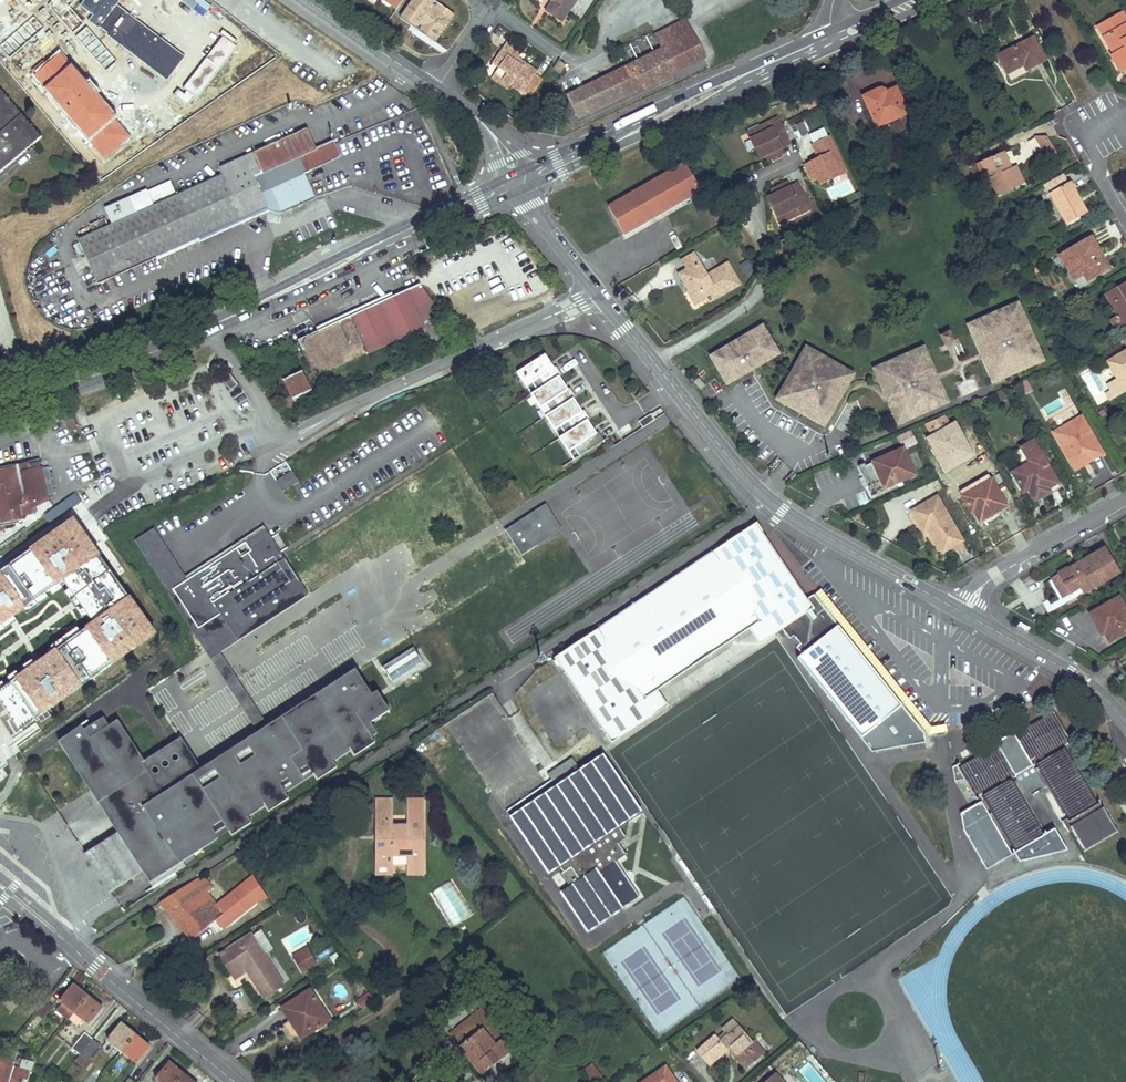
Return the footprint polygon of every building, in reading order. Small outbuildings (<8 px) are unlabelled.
[(396,9),(402,0),(383,0),(396,9)] [(432,0),(412,0),(401,15),(417,25),(418,23),(422,25),(418,31),(430,39),(436,31),(441,34),(448,23),(443,20),(449,12),(439,5),(437,8),(432,4),(434,1),(432,0)] [(552,1),(546,11),(561,21),(576,0),(551,0),(552,1)] [(443,20),(448,23),(454,15),(449,12),(443,20)] [(1125,68),(1125,20),(1122,14),(1099,26),(1114,55),(1117,54),(1125,69),(1125,68)] [(417,25),(401,15),(399,18),(414,28),(417,25)] [(684,20),(646,39),(651,53),(559,100),(569,122),(704,58),(684,20)] [(436,31),(430,39),(435,43),(441,34),(436,31)] [(1008,73),(1016,69),(1025,65),(1027,68),(1044,61),(1034,38),(999,54),(1008,73)] [(522,53),(506,43),(492,63),(498,68),(494,75),(510,85),(522,94),(525,90),(530,94),(540,79),(535,75),(537,72),(525,64),(522,69),(515,63),(518,59),(522,53)] [(1125,69),(1117,54),(1114,55),(1112,56),(1121,72),(1125,69)] [(525,64),(518,59),(515,63),(522,69),(525,64)] [(563,65),(556,60),(550,69),(558,73),(563,65)] [(510,85),(494,75),(491,78),(507,89),(510,85)] [(883,90),(882,90),(880,90),(878,90),(877,91),(864,96),(877,127),(908,114),(896,88),(886,92),(885,90),(883,90)] [(41,137),(0,89),(0,172),(41,137)] [(790,144),(778,119),(760,127),(764,134),(752,139),(761,158),(767,155),(768,158),(774,155),(775,157),(784,152),(782,148),(790,144)] [(307,127),(295,133),(305,155),(317,149),(307,127)] [(760,127),(749,133),(752,139),(764,134),(760,127)] [(108,225),(94,231),(79,238),(98,281),(198,237),(201,241),(269,211),(272,217),(316,198),(305,173),(311,170),(305,155),(295,133),(219,167),(222,174),(137,213),(130,196),(106,207),(113,223),(108,225)] [(1060,161),(1053,149),(1046,137),(1037,136),(1053,165),(1060,161)] [(830,137),(814,145),(820,159),(807,165),(811,174),(813,173),(816,180),(819,178),(822,184),(840,175),(835,163),(841,160),(830,137)] [(305,155),(311,170),(341,156),(335,141),(317,149),(305,155)] [(1011,168),(1008,160),(1005,152),(980,163),(987,180),(992,178),(999,194),(1024,183),(1016,166),(1011,168)] [(847,172),(841,160),(835,163),(840,175),(847,172)] [(701,191),(693,177),(685,163),(609,206),(624,234),(701,191)] [(1067,223),(1077,218),(1086,212),(1069,183),(1067,185),(1062,175),(1045,185),(1051,194),(1067,223)] [(157,199),(174,192),(169,181),(152,187),(157,199)] [(811,209),(799,184),(791,188),(788,183),(779,187),(780,190),(774,193),(775,195),(770,198),(779,216),(790,211),(794,217),(811,209)] [(135,206),(151,202),(147,188),(132,192),(135,206)] [(794,217),(790,211),(779,216),(782,223),(794,217)] [(91,224),(94,231),(108,225),(104,217),(91,224)] [(1061,254),(1067,267),(1074,279),(1084,274),(1087,280),(1109,268),(1092,237),(1061,254)] [(684,265),(689,274),(703,266),(697,257),(684,265)] [(693,281),(687,285),(692,293),(691,294),(695,302),(704,304),(710,300),(711,297),(718,292),(722,299),(742,287),(730,267),(711,279),(703,266),(689,274),(693,281)] [(683,278),(687,285),(693,281),(689,274),(683,278)] [(1113,305),(1119,316),(1112,320),(1118,329),(1125,324),(1125,284),(1107,294),(1113,305)] [(340,324),(297,341),(302,353),(306,351),(317,377),(421,333),(427,346),(447,337),(441,323),(446,321),(421,286),(350,319),(351,321),(341,326),(340,324)] [(713,304),(722,299),(718,292),(711,297),(710,300),(713,304)] [(1021,307),(1019,302),(968,324),(971,329),(1021,307)] [(986,352),(999,380),(1040,362),(1027,333),(1026,330),(1030,328),(1021,307),(971,329),(981,354),(986,352)] [(764,325),(711,357),(726,380),(735,374),(738,379),(770,360),(767,356),(778,349),(764,325)] [(1040,362),(1045,360),(1032,331),(1030,328),(1026,330),(1027,333),(1040,362)] [(951,331),(942,336),(946,345),(955,340),(951,331)] [(925,347),(875,369),(877,373),(927,351),(925,347)] [(781,354),(778,349),(767,356),(770,360),(781,354)] [(805,351),(780,395),(799,406),(802,401),(805,403),(800,412),(821,424),(838,395),(842,397),(853,378),(805,351)] [(892,395),(904,422),(945,404),(933,377),(938,375),(927,351),(877,373),(887,397),(892,395)] [(1110,361),(1120,379),(1109,386),(1112,391),(1108,394),(1111,400),(1125,391),(1125,351),(1110,361)] [(981,354),(994,382),(999,380),(986,352),(981,354)] [(549,353),(517,373),(575,460),(605,440),(549,353)] [(302,374),(283,382),(293,401),(310,393),(302,374)] [(735,374),(726,380),(728,385),(738,379),(735,374)] [(229,375),(222,380),(231,391),(237,386),(229,375)] [(933,377),(945,404),(950,402),(938,375),(933,377)] [(693,381),(698,388),(703,384),(697,377),(693,381)] [(799,406),(780,395),(777,400),(800,413),(800,412),(805,403),(802,401),(799,406)] [(838,395),(821,424),(826,427),(842,397),(838,395)] [(887,397),(899,424),(904,422),(892,395),(887,397)] [(295,403),(285,408),(289,416),(299,412),(295,403)] [(1075,469),(1089,461),(1102,454),(1082,417),(1055,432),(1075,469)] [(926,439),(945,472),(974,455),(955,422),(926,439)] [(1034,441),(1023,447),(1032,463),(1014,473),(1025,491),(1030,488),(1033,493),(1045,486),(1047,489),(1058,482),(1034,441)] [(915,476),(904,449),(874,461),(885,488),(915,476)] [(273,470),(279,489),(296,483),(290,464),(273,470)] [(27,467),(16,469),(18,477),(28,476),(27,472),(27,467)] [(189,486),(198,482),(193,468),(184,472),(189,486)] [(1,523),(21,519),(19,506),(23,505),(23,503),(20,490),(32,487),(35,502),(49,499),(43,470),(27,472),(28,476),(18,477),(16,469),(0,472),(0,517),(1,523)] [(989,475),(961,490),(964,495),(992,480),(989,475)] [(976,511),(977,514),(979,517),(986,513),(987,516),(1006,506),(992,480),(964,495),(973,512),(976,511)] [(32,487),(20,490),(23,503),(35,502),(32,487)] [(913,510),(919,520),(925,530),(929,528),(943,552),(962,540),(938,497),(913,510)] [(563,528),(547,502),(506,528),(523,554),(563,528)] [(0,570),(0,626),(62,582),(91,622),(0,689),(0,700),(18,730),(158,633),(73,516),(0,570)] [(680,576),(610,622),(555,660),(610,745),(656,715),(646,699),(656,692),(725,646),(747,631),(757,625),(768,642),(785,630),(812,612),(803,598),(756,526),(680,576)] [(174,590),(187,580),(154,528),(135,541),(211,660),(221,653),(239,642),(221,615),(199,629),(174,590)] [(286,558),(267,529),(187,580),(174,590),(199,629),(221,615),(214,605),(286,558)] [(487,560),(504,549),(497,537),(480,549),(487,560)] [(1071,592),(1076,589),(1081,586),(1083,591),(1117,571),(1104,548),(1061,574),(1065,582),(1071,592)] [(311,596),(286,558),(214,605),(221,615),(239,642),(311,596)] [(1053,578),(1064,596),(1071,592),(1065,582),(1061,574),(1053,578)] [(813,593),(803,598),(812,612),(785,630),(787,634),(793,632),(800,643),(795,645),(801,651),(797,654),(871,750),(923,740),(922,728),(813,593)] [(1103,629),(1105,627),(1107,630),(1104,632),(1109,641),(1125,631),(1125,612),(1118,598),(1091,614),(1100,630),(1103,629)] [(757,625),(747,631),(758,647),(768,642),(757,625)] [(389,682),(429,666),(421,646),(381,662),(389,682)] [(221,653),(211,660),(257,731),(267,724),(221,653)] [(356,666),(267,724),(257,731),(200,767),(160,793),(140,806),(178,864),(228,831),(231,835),(251,823),(247,817),(265,806),(268,811),(289,798),(285,793),(314,774),(317,780),(338,766),(334,761),(351,750),(354,755),(376,741),(373,736),(378,732),(372,722),(392,709),(379,689),(373,692),(356,666)] [(550,694),(564,686),(553,667),(539,675),(550,694)] [(656,692),(646,699),(656,715),(666,708),(656,692)] [(483,719),(492,734),(504,727),(496,712),(483,719)] [(994,746),(956,770),(972,797),(1011,775),(1022,793),(1029,795),(1038,791),(1040,783),(1029,763),(1067,740),(1050,713),(1012,735),(1011,733),(993,744),(994,746)] [(102,716),(82,728),(87,737),(107,724),(102,716)] [(79,724),(56,740),(95,802),(145,770),(140,762),(143,761),(116,718),(107,724),(87,737),(82,728),(79,724)] [(144,759),(143,761),(140,762),(145,770),(160,793),(200,767),(180,736),(144,759)] [(1096,803),(1063,748),(1034,765),(1066,820),(1060,823),(1066,832),(1070,829),(1083,851),(1115,832),(1097,802),(1096,803)] [(506,812),(546,875),(558,867),(563,874),(561,875),(568,887),(571,886),(574,890),(562,897),(585,933),(622,909),(599,874),(625,857),(618,845),(625,840),(617,828),(640,812),(604,757),(581,772),(574,762),(550,779),(552,781),(506,812)] [(145,770),(95,802),(148,883),(178,864),(140,806),(160,793),(145,770)] [(478,793),(497,789),(494,775),(475,778),(478,793)] [(1044,836),(1010,780),(982,796),(1016,853),(1044,836)] [(390,804),(376,804),(375,865),(390,865),(390,857),(406,857),(406,875),(421,875),(421,809),(406,809),(406,827),(390,828),(390,804)] [(390,865),(375,865),(375,875),(390,876),(390,865)] [(203,876),(160,904),(192,940),(207,928),(212,933),(218,927),(221,930),(256,904),(266,901),(251,880),(218,905),(209,893),(213,889),(203,876)] [(3,908),(0,911),(0,925),(10,934),(20,922),(3,908)] [(262,926),(254,929),(263,951),(270,948),(262,926)] [(282,985),(250,936),(222,954),(234,973),(243,967),(263,997),(282,985)] [(290,953),(300,973),(317,965),(308,945),(290,953)] [(506,987),(491,967),(483,974),(498,993),(506,987)] [(87,997),(72,985),(59,1002),(62,1005),(57,1011),(68,1021),(87,997)] [(310,991),(282,1008),(302,1038),(329,1020),(310,991)] [(370,992),(357,1001),(362,1009),(375,999),(370,992)] [(101,1009),(87,997),(68,1021),(77,1028),(82,1021),(87,1025),(101,1009)] [(35,1013),(38,1016),(42,1019),(52,1006),(45,1000),(35,1013)] [(504,1037),(482,1009),(450,1033),(480,1075),(515,1048),(506,1035),(504,1037)] [(748,1046),(752,1041),(734,1020),(722,1030),(725,1033),(718,1038),(715,1036),(697,1052),(708,1065),(730,1048),(748,1068),(758,1058),(748,1046)] [(122,1052),(135,1035),(122,1024),(108,1041),(122,1052)] [(80,1055),(93,1039),(85,1033),(72,1048),(80,1055)] [(149,1047),(135,1035),(122,1052),(136,1064),(143,1055),(149,1047)] [(101,1045),(93,1039),(80,1055),(74,1062),(85,1071),(91,1063),(88,1061),(101,1045)] [(17,1068),(14,1067),(15,1064),(0,1059),(0,1081),(22,1081),(23,1081),(24,1081),(28,1081),(34,1063),(23,1060),(20,1069),(17,1068)] [(183,1074),(169,1063),(156,1079),(160,1081),(176,1081),(183,1074)] [(593,1063),(587,1067),(583,1070),(591,1081),(596,1081),(597,1081),(602,1078),(593,1063)] [(665,1067),(643,1081),(676,1081),(665,1067)] [(511,1070),(495,1081),(512,1081),(517,1078),(511,1070)] [(183,1074),(176,1081),(193,1081),(183,1074)]
